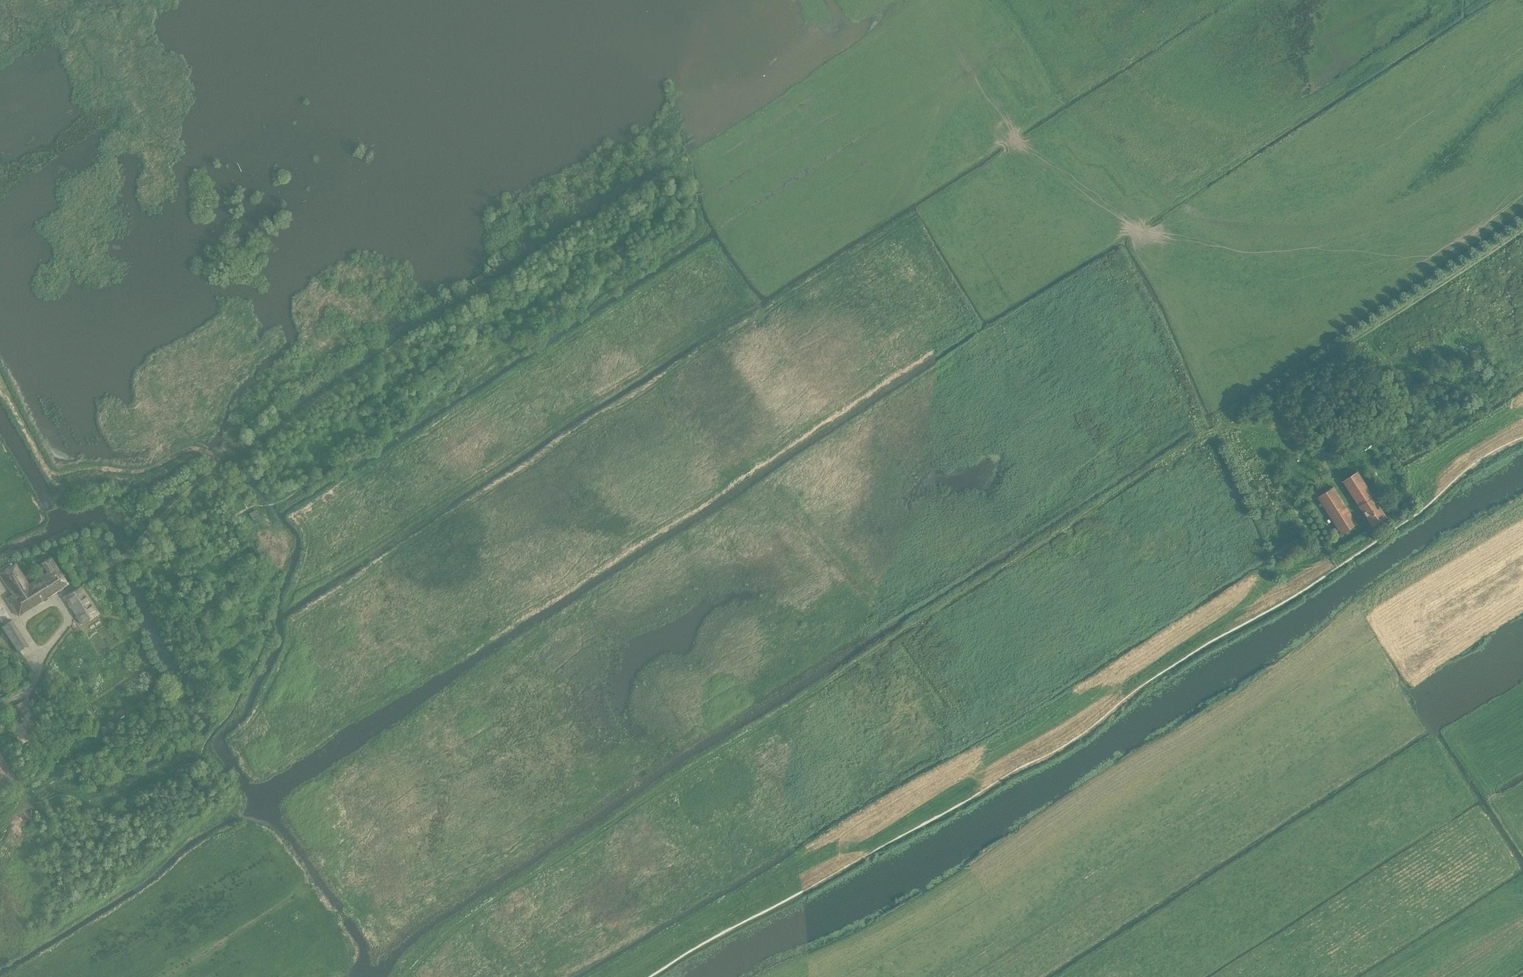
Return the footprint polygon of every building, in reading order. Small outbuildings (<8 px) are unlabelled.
[(472,280),(475,284),(484,278),(481,274),(472,280)] [(1387,517),(1357,472),(1363,468),(1356,457),(1339,468),(1346,479),(1343,481),(1372,527),(1387,517)] [(1333,487),(1317,497),(1341,534),(1357,524),(1333,487)] [(43,565),(48,574),(29,586),(15,563),(0,573),(0,576),(12,595),(7,599),(17,616),(67,584),(51,559),(43,565)] [(81,587),(65,598),(82,624),(98,614),(81,587)] [(11,620),(1,627),(17,652),(19,651),(27,645),(11,620)] [(11,708),(17,719),(30,712),(24,701),(11,708)] [(38,738),(23,746),(29,754),(43,747),(38,738)]
